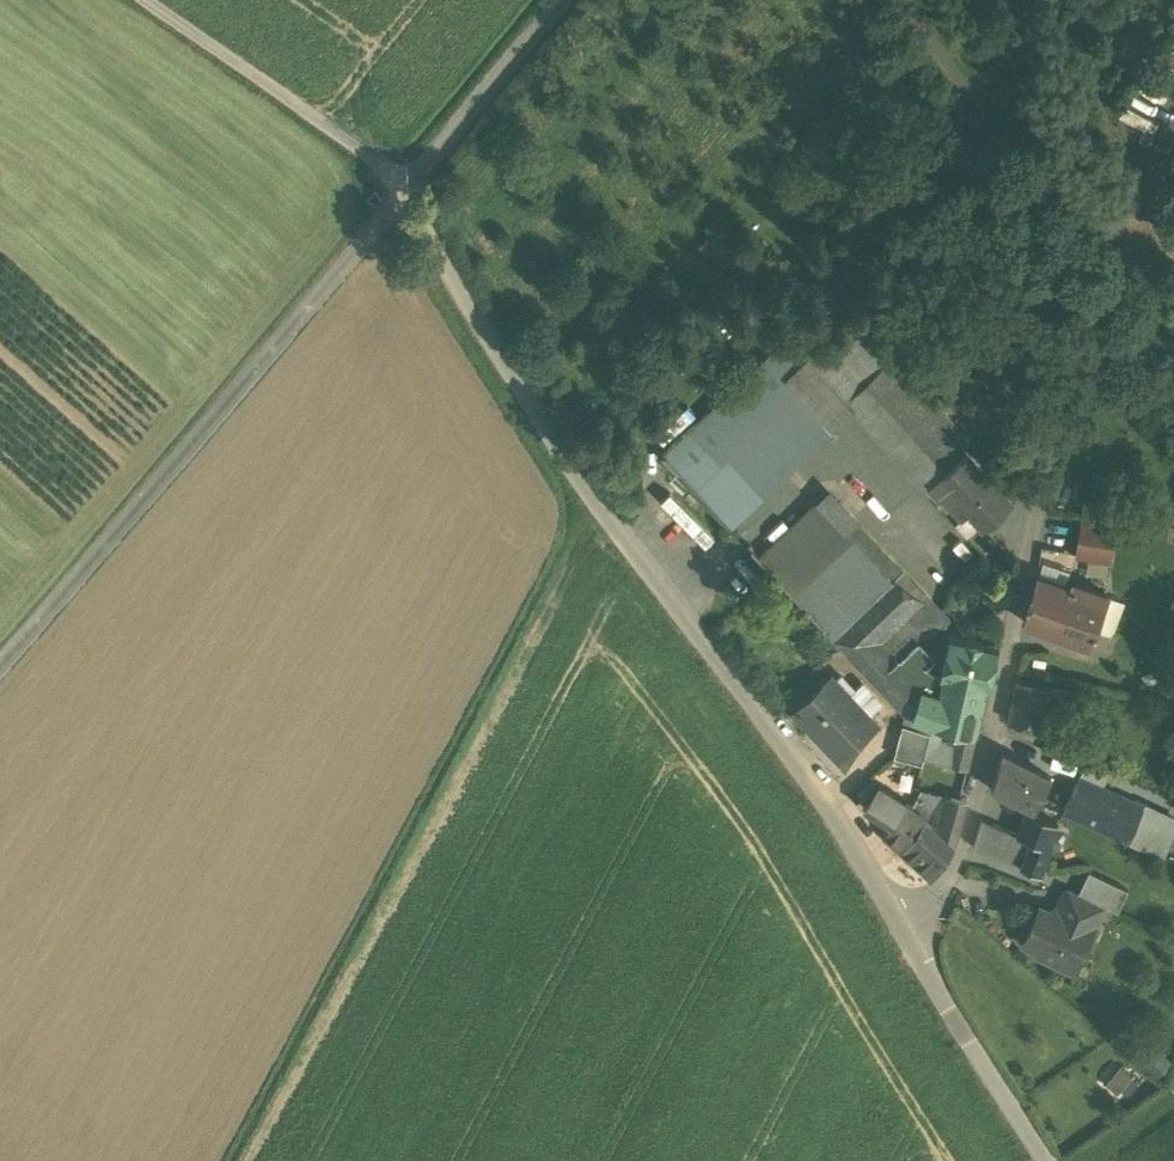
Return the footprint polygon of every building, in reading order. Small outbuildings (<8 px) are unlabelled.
[(955,424),(896,360),(901,355),(893,347),(888,351),(852,312),(809,352),(805,347),(796,354),(783,340),(743,377),(761,397),(680,474),(720,517),(845,401),(924,487),(929,482),(964,449),(947,431),(955,424)] [(743,377),(661,453),(680,474),(761,397),(743,377)] [(964,449),(929,482),(941,494),(961,516),(967,510),(983,526),(1011,500),(964,449)] [(941,494),(929,482),(924,487),(932,496),(938,497),(941,494)] [(893,578),(818,500),(758,556),(833,635),(893,578)] [(1116,528),(1085,523),(1080,554),(1111,559),(1116,528)] [(1108,594),(1076,582),(1072,588),(1037,577),(1025,622),(1088,645),(1093,634),(1096,635),(1098,631),(1094,630),(1108,594)] [(921,687),(875,638),(919,596),(893,578),(833,635),(904,710),(907,711),(920,715),(932,719),(938,692),(921,687)] [(1125,601),(1108,594),(1094,630),(1111,636),(1125,601)] [(935,656),(923,643),(942,622),(919,596),(875,638),(921,687),(938,692),(946,657),(935,656)] [(997,644),(952,633),(946,657),(938,692),(932,719),(944,724),(946,724),(958,728),(976,732),(997,644)] [(877,722),(831,673),(793,710),(839,759),(877,722)] [(1052,688),(1018,679),(1008,723),(1044,731),(1052,688)] [(1074,693),(1052,688),(1044,731),(1058,734),(1070,711),(1074,693)] [(920,715),(907,711),(903,724),(916,727),(920,715)] [(932,719),(920,715),(916,727),(930,732),(923,757),(967,768),(976,732),(958,728),(954,746),(939,742),(944,724),(932,719)] [(916,727),(903,724),(894,756),(921,763),(923,757),(930,732),(916,727)] [(1051,777),(1002,752),(991,787),(1034,810),(1051,777)] [(1087,764),(1082,774),(1137,800),(1144,784),(1144,783),(1087,764)] [(1082,774),(1077,785),(1110,801),(1132,811),(1137,800),(1082,774)] [(905,802),(880,785),(865,806),(891,823),(905,802)] [(1110,801),(1077,785),(1065,809),(1099,825),(1110,801)] [(941,794),(921,789),(912,806),(927,815),(941,794)] [(967,800),(950,797),(944,818),(957,832),(967,800)] [(1137,800),(1132,811),(1121,835),(1162,853),(1173,827),(1173,816),(1137,800)] [(1132,811),(1110,801),(1099,825),(1121,835),(1132,811)] [(891,823),(884,833),(902,851),(924,820),(927,815),(912,806),(905,802),(891,823)] [(1055,822),(1026,810),(1017,832),(982,818),(973,847),(1024,867),(1033,841),(1047,845),(1055,822)] [(957,832),(944,818),(940,835),(953,847),(957,832)] [(940,835),(924,820),(902,851),(932,877),(953,847),(940,835)] [(1047,845),(1033,841),(1024,867),(1038,873),(1047,845)] [(1127,889),(1089,871),(1079,892),(1117,910),(1127,889)] [(1079,892),(1068,887),(1066,887),(1056,909),(1094,926),(1104,905),(1079,892)] [(1094,926),(1056,909),(1048,912),(1039,907),(1023,942),(1039,949),(1037,954),(1064,966),(1070,953),(1078,957),(1094,926)] [(1171,1061),(1157,1050),(1145,1065),(1158,1076),(1171,1061)] [(1107,1084),(1117,1094),(1131,1077),(1120,1068),(1107,1084)]
